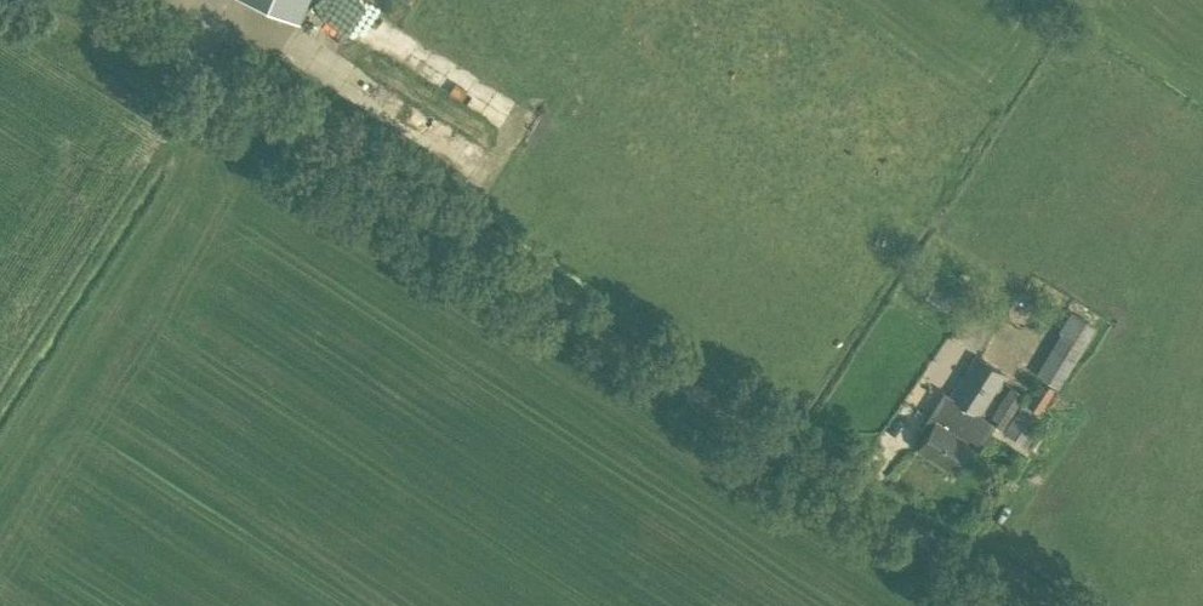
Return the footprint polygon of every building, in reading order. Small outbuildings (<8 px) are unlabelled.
[(421,74),(434,58),(423,49),(410,66),(421,74)] [(489,123),(511,128),(517,103),(501,99),(503,88),(484,84),(479,106),(492,109),(489,123)] [(516,128),(525,139),(541,125),(532,114),(516,128)] [(946,310),(953,298),(933,284),(926,296),(946,310)] [(1058,388),(1096,326),(1071,310),(1058,331),(1059,333),(1035,373),(1058,388)] [(981,413),(1006,373),(975,353),(949,393),(944,390),(919,429),(926,433),(917,447),(951,469),(968,442),(978,449),(994,424),(995,422),(989,418),(981,413)] [(1021,443),(1055,388),(1041,379),(1026,403),(1022,401),(1003,431),(1021,443)] [(1009,386),(989,418),(995,422),(994,424),(1002,429),(1024,394),(1009,386)]
